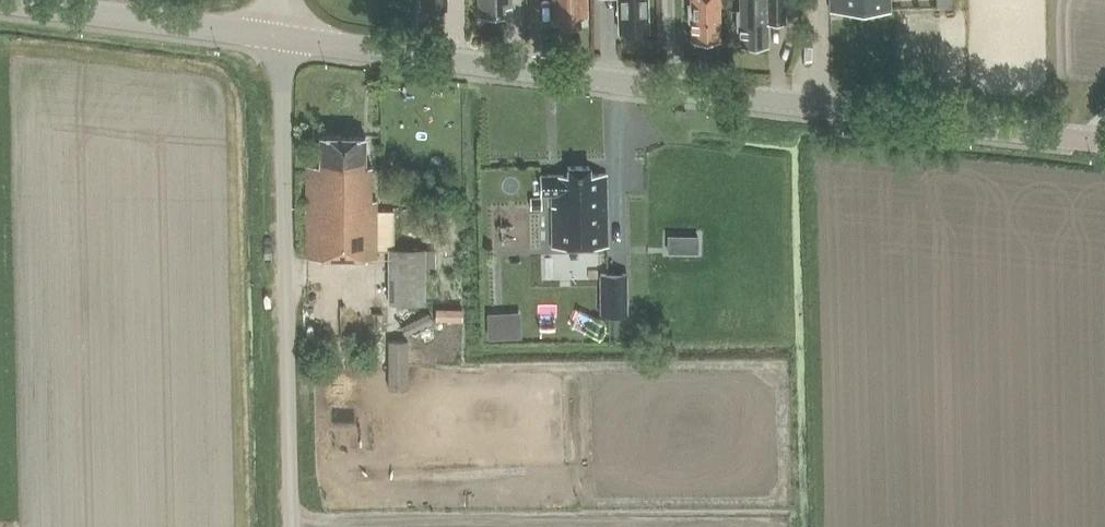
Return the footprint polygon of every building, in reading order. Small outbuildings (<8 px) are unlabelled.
[(422,9),(446,9),(446,0),(422,0),(422,9)] [(478,8),(484,8),(484,15),(504,15),(504,8),(511,8),(511,0),(478,0),(478,8)] [(552,4),(554,7),(554,18),(560,18),(560,25),(580,25),(580,18),(587,17),(587,0),(552,0),(552,4)] [(648,31),(647,0),(618,0),(619,32),(648,31)] [(720,39),(719,0),(691,0),(691,4),(688,4),(689,21),(692,24),(692,40),(705,40),(707,42),(714,42),(715,39),(720,39)] [(740,10),(737,10),(737,30),(740,30),(741,45),(768,45),(768,23),(785,22),(785,0),(740,0),(740,10)] [(890,9),(890,0),(830,0),(830,10),(890,9)] [(307,166),(307,258),(376,259),(376,201),(371,201),(372,167),(365,167),(365,137),(320,137),(320,166),(307,166)] [(553,247),(607,246),(605,174),(589,175),(589,166),(568,167),(568,175),(540,176),(540,194),(552,194),(553,247)] [(542,198),(530,198),(530,209),(542,209),(542,198)] [(670,233),(670,250),(701,249),(700,231),(670,233)] [(388,250),(388,303),(425,304),(425,267),(435,267),(435,250),(422,250),(388,250)] [(625,273),(599,273),(599,313),(625,313),(625,273)] [(495,312),(487,312),(488,338),(521,337),(520,312),(501,312),(495,312)]
